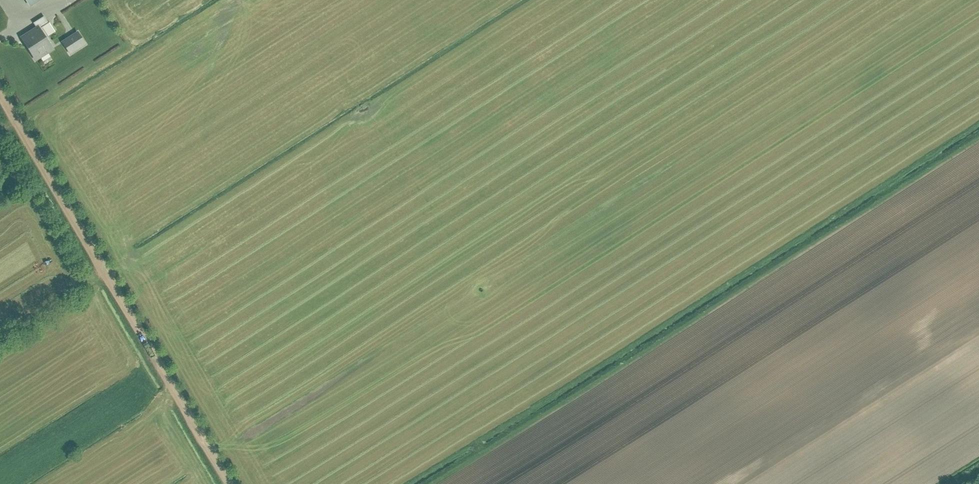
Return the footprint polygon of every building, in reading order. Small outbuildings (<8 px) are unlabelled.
[(38,28),(30,33),(22,38),(28,49),(35,60),(52,49),(49,45),(52,43),(47,36),(45,38),(38,28)] [(70,54),(85,44),(85,43),(84,44),(78,34),(78,33),(62,43),(63,44),(63,43),(70,53),(69,53),(70,54)]
